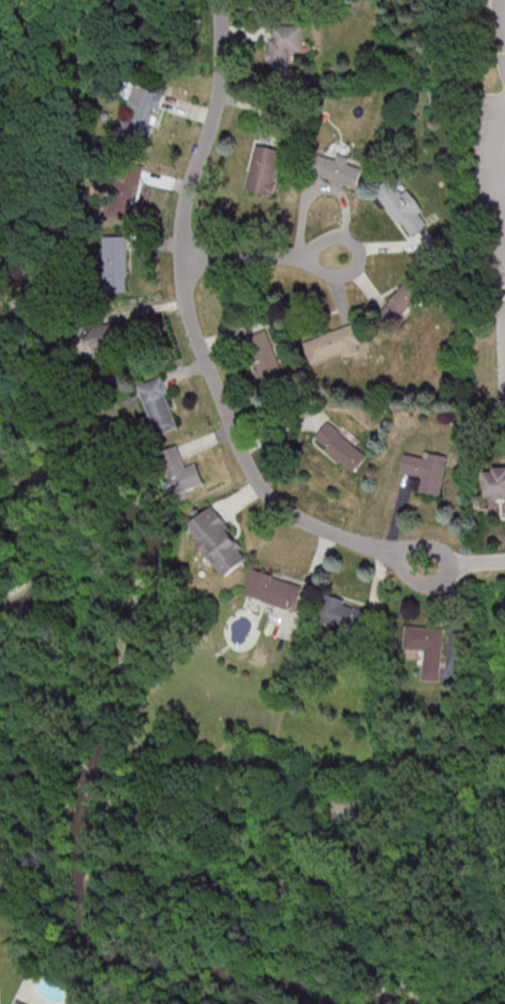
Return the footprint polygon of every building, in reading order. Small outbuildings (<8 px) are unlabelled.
[(290,73),(290,51),(301,51),(301,24),(269,24),(269,73),(290,73)] [(166,88),(133,78),(118,133),(151,142),(166,88)] [(245,188),(273,194),(283,149),(255,143),(245,188)] [(335,158),(316,152),(310,174),(356,188),(363,166),(350,163),(352,157),(337,153),(335,158)] [(140,173),(119,168),(109,212),(131,217),(140,173)] [(420,214),(424,211),(398,173),(375,188),(409,237),(427,224),(420,214)] [(100,233),(123,232),(125,278),(102,280),(100,233)] [(381,311),(396,324),(424,290),(409,277),(381,311)] [(89,347),(126,335),(121,319),(83,331),(89,347)] [(300,341),(355,320),(362,340),(354,343),(357,350),(341,356),(339,351),(309,362),(300,341)] [(283,372),(270,329),(246,337),(258,379),(283,372)] [(135,383),(154,433),(174,425),(162,392),(165,391),(159,374),(135,383)] [(368,454),(328,421),(314,438),(354,471),(368,454)] [(204,483),(196,462),(186,466),(178,444),(159,451),(175,494),(204,483)] [(444,462),(437,494),(416,490),(420,475),(397,471),(401,452),(424,457),(426,451),(444,454),(442,461),(444,462)] [(489,466),(504,465),(504,495),(502,495),(502,497),(491,497),(490,493),(482,493),(481,471),(490,471),(489,466)] [(224,577),(252,556),(213,505),(185,525),(224,577)] [(250,567),(242,591),(260,597),(260,599),(286,608),(288,600),(294,602),(300,585),(271,575),(271,573),(250,567)] [(321,591),(313,617),(359,632),(361,626),(369,628),(374,613),(351,605),(351,606),(341,603),(342,598),(321,591)] [(403,624),(443,627),(439,680),(421,679),(423,649),(401,648),(403,624)]
